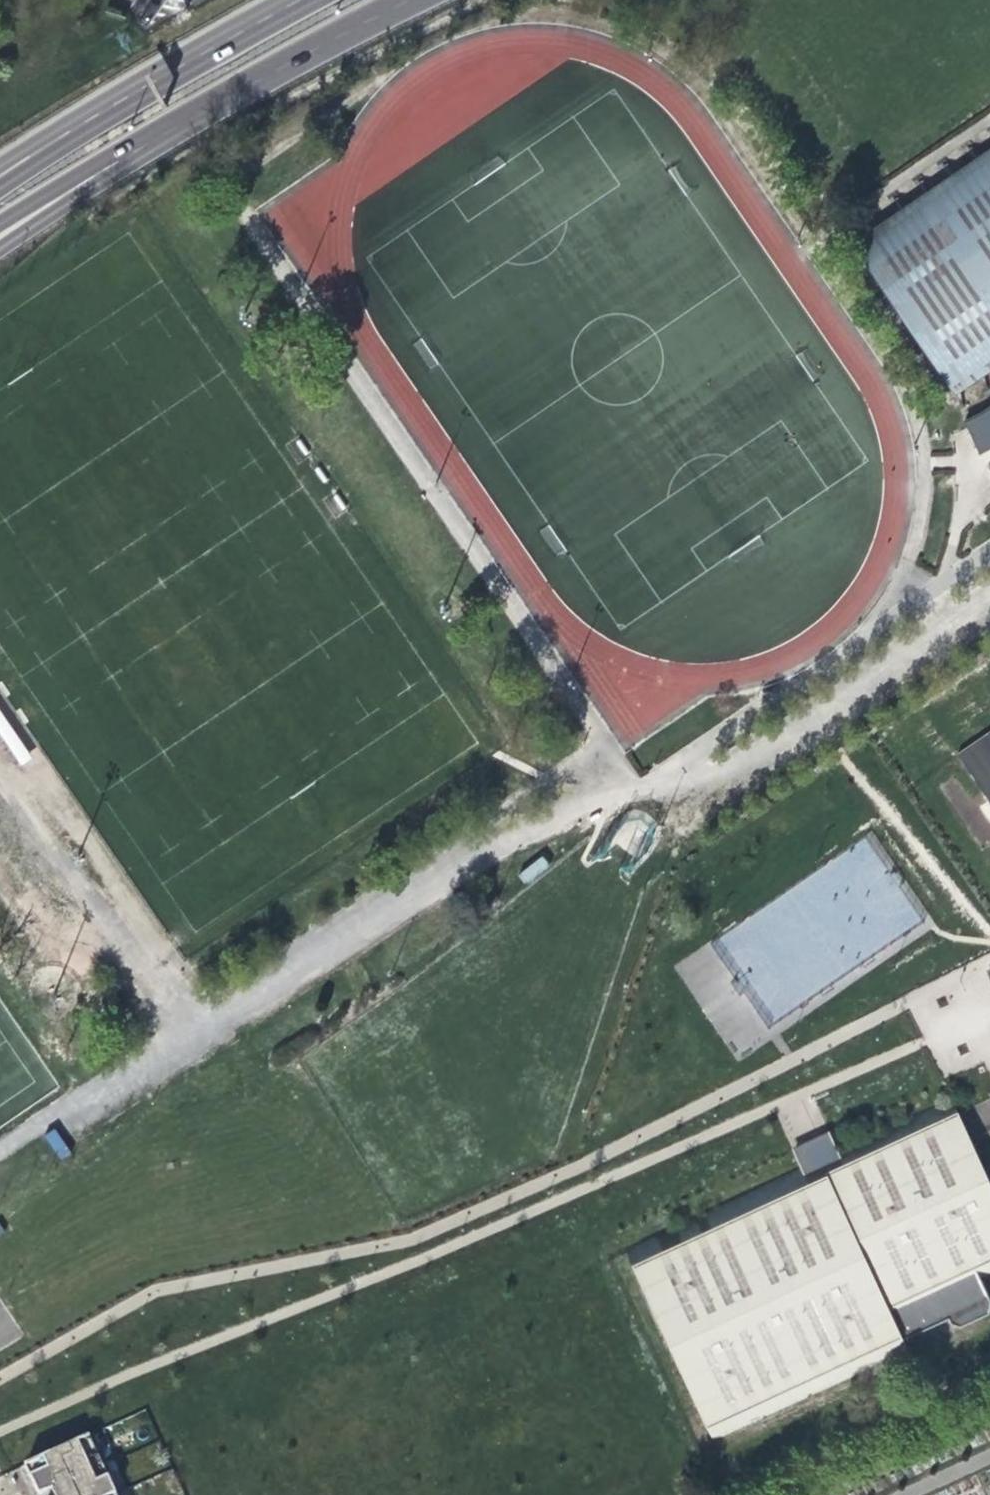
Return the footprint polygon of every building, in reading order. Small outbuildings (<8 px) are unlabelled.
[(855,253),(958,402),(989,380),(989,159),(855,253)] [(984,422),(967,430),(981,464),(989,460),(989,418),(984,422)] [(960,762),(989,806),(989,741),(960,762)] [(626,1249),(712,1441),(910,1350),(904,1337),(926,1326),(928,1330),(940,1335),(965,1323),(972,1313),(960,1288),(989,1274),(989,1179),(972,1140),(965,1125),(953,1098),(841,1149),(834,1134),(828,1132),(799,1145),(797,1152),(804,1167),(626,1249)] [(58,1160),(69,1154),(55,1129),(45,1134),(58,1160)] [(0,1221),(0,1236),(9,1230),(2,1220),(0,1221)] [(121,1494),(107,1464),(94,1434),(30,1464),(44,1493),(56,1488),(60,1494),(122,1494),(121,1494)]
